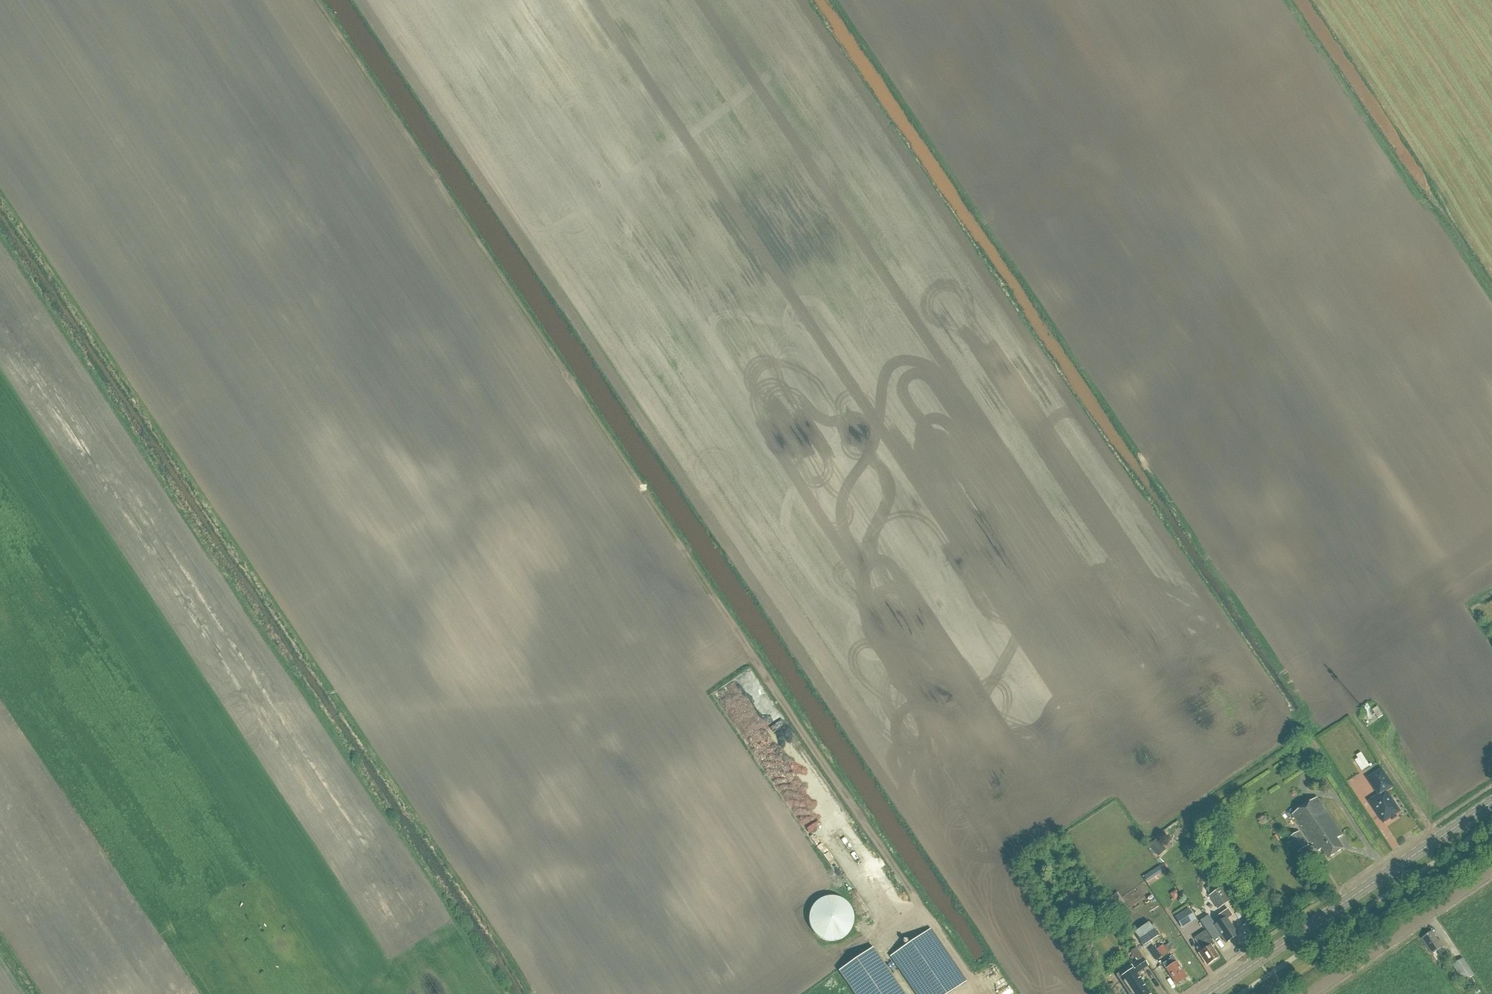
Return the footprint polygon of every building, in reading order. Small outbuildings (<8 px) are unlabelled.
[(1378,719),(1383,716),(1377,707),(1372,710),(1378,719)] [(1360,751),(1352,755),(1359,769),(1367,766),(1360,751)] [(1384,822),(1399,812),(1386,792),(1393,787),(1382,770),(1368,779),(1379,795),(1370,801),(1384,822)] [(1344,848),(1337,839),(1342,835),(1317,798),(1293,815),(1313,845),(1313,844),(1319,852),(1322,850),(1328,859),(1344,848)] [(1299,853),(1308,846),(1299,833),(1289,840),(1299,853)] [(1158,856),(1166,849),(1156,838),(1148,846),(1158,856)] [(1161,865),(1144,877),(1147,882),(1164,870),(1161,865)] [(1220,888),(1215,881),(1206,888),(1210,894),(1209,895),(1218,909),(1230,901),(1220,887),(1220,888)] [(1126,908),(1150,892),(1144,882),(1119,897),(1126,908)] [(1115,892),(1108,897),(1119,913),(1126,908),(1115,892)] [(834,897),(833,897),(831,897),(829,897),(827,897),(825,898),(823,898),(821,899),(820,900),(818,901),(816,902),(815,904),(814,905),(813,907),(812,908),(811,910),(810,912),(810,914),(809,916),(809,918),(809,920),(809,922),(809,924),(810,925),(811,927),(811,929),(812,931),(813,932),(815,934),(816,935),(817,937),(819,938),(821,939),(822,940),(824,940),(826,941),(828,941),(830,941),(832,941),(834,941),(836,941),(838,940),(839,940),(841,939),(843,938),(845,937),(846,936),(847,934),(849,933),(850,931),(851,930),(852,928),(852,926),(853,924),(853,922),(854,920),(854,919),(854,917),(853,915),(853,913),(852,911),(851,909),(850,907),(849,906),(848,904),(847,903),(845,902),(844,900),(842,899),(840,899),(838,898),(836,897),(834,897)] [(1183,928),(1196,919),(1188,907),(1175,916),(1183,928)] [(1225,943),(1237,935),(1227,920),(1232,916),(1228,909),(1216,917),(1220,922),(1214,926),(1225,943)] [(1218,935),(1211,925),(1210,923),(1207,925),(1203,919),(1200,922),(1212,940),(1218,935)] [(1143,945),(1158,935),(1149,921),(1134,932),(1143,945)] [(966,982),(930,929),(891,956),(916,993),(948,993),(966,982)] [(1199,953),(1207,965),(1218,958),(1211,947),(1214,945),(1206,932),(1195,940),(1202,951),(1199,953)] [(1438,941),(1432,932),(1422,939),(1433,954),(1438,952),(1442,958),(1447,954),(1442,948),(1444,946),(1440,940),(1438,941)] [(1162,956),(1167,952),(1163,945),(1157,949),(1162,956)] [(1136,974),(1148,966),(1136,948),(1130,952),(1137,962),(1116,976),(1129,993),(1132,993),(1150,993),(1136,974)] [(873,949),(839,973),(853,993),(904,993),(873,949)] [(1185,978),(1179,970),(1180,969),(1173,957),(1162,964),(1172,978),(1173,978),(1177,984),(1185,978)] [(1464,981),(1474,975),(1463,958),(1453,964),(1464,981)] [(1181,993),(1192,993),(1199,990),(1196,984),(1180,993),(1181,993)]
